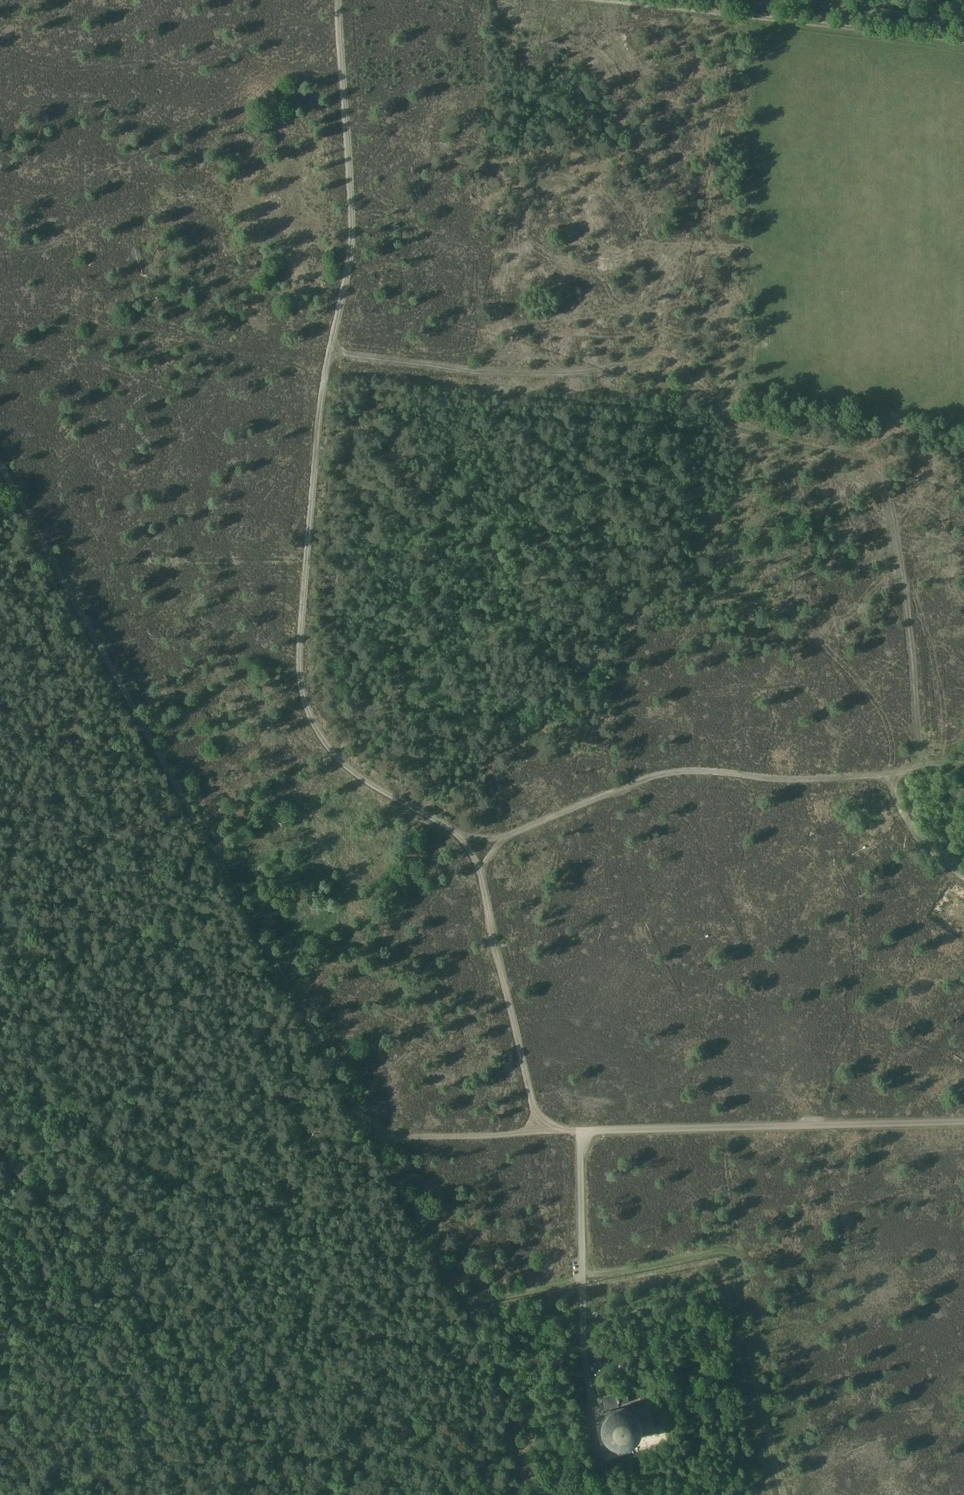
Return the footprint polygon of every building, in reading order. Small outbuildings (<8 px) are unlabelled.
[(622,1403),(628,1402),(626,1391),(620,1393),(622,1403)] [(617,1400),(615,1394),(602,1396),(605,1410),(618,1407),(617,1403),(619,1403),(618,1399),(617,1400)] [(612,1441),(619,1440),(622,1439),(635,1436),(635,1434),(656,1430),(650,1404),(628,1409),(628,1411),(606,1415),(612,1441)]
